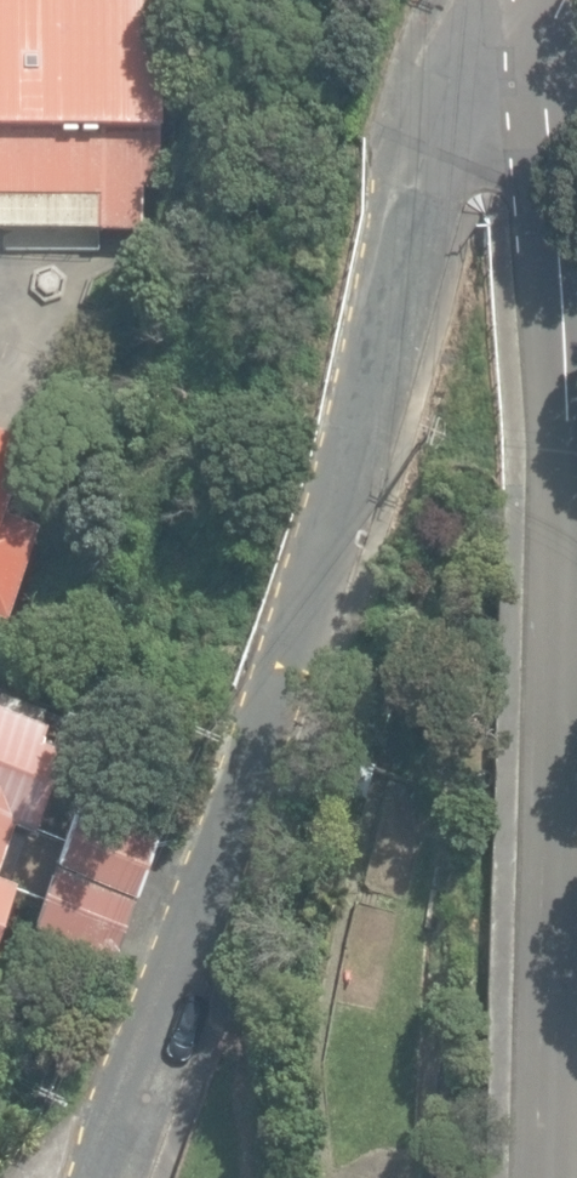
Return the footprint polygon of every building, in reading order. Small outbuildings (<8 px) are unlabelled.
[(103,227),(104,198),(104,127),(167,128),(162,0),(0,0),(0,229),(103,227)] [(2,624),(38,531),(2,519),(24,446),(0,437),(0,623),(2,624)] [(4,858),(13,831),(33,837),(61,756),(40,749),(45,735),(0,720),(0,857),(4,858)] [(54,872),(138,901),(159,842),(75,812),(54,872)] [(29,937),(115,964),(135,902),(49,874),(29,937)] [(17,892),(0,886),(0,942),(17,892)]
